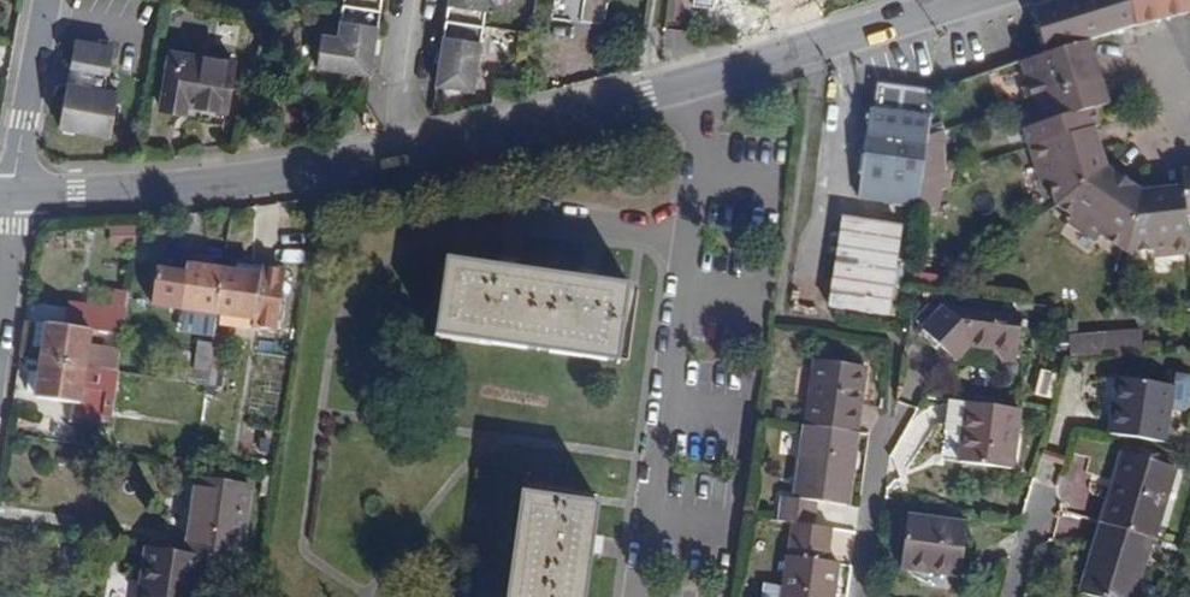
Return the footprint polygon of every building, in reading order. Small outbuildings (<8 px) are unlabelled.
[(385,0),(346,0),(341,33),(325,31),(320,63),(375,70),(385,0)] [(438,81),(477,86),(490,0),(450,0),(438,81)] [(1094,42),(1129,31),(1120,0),(1063,0),(1036,9),(1049,55),(1094,42)] [(1132,0),(1120,0),(1129,31),(1139,28),(1132,0)] [(1139,28),(1189,12),(1189,0),(1132,0),(1139,28)] [(1184,170),(1185,187),(1186,195),(1139,200),(1102,174),(1088,131),(1095,129),(1099,127),(1095,110),(1093,102),(1100,99),(1096,85),(1089,61),(1098,59),(1094,42),(1049,55),(1023,63),(1039,122),(1025,126),(1036,164),(1044,162),(1049,179),(1056,203),(1074,215),(1100,234),(1126,252),(1155,249),(1173,247),(1174,254),(1189,253),(1189,239),(1188,215),(1189,215),(1189,169),(1184,170)] [(65,130),(115,139),(123,95),(106,93),(107,90),(109,90),(111,80),(109,80),(109,77),(113,77),(117,50),(80,43),(76,71),(82,72),(82,77),(88,78),(88,86),(81,85),(80,88),(72,87),(65,130)] [(189,105),(227,112),(235,64),(171,53),(162,108),(189,113),(189,105)] [(1096,85),(1104,82),(1098,59),(1089,61),(1096,85)] [(1095,110),(1111,104),(1104,82),(1096,85),(1100,99),(1093,102),(1095,110)] [(860,198),(920,207),(927,152),(928,145),(935,92),(903,87),(900,113),(871,109),(860,198)] [(1102,174),(1108,168),(1095,129),(1088,131),(1102,174)] [(941,190),(950,188),(952,174),(946,173),(945,153),(927,152),(920,207),(938,209),(941,190)] [(1041,181),(1049,179),(1044,162),(1036,164),(1041,181)] [(1139,200),(1141,191),(1108,168),(1102,174),(1139,200)] [(1141,191),(1139,200),(1186,195),(1185,187),(1141,191)] [(1096,242),(1100,234),(1074,215),(1069,223),(1096,242)] [(832,306),(888,315),(899,225),(845,217),(832,306)] [(1155,256),(1174,254),(1173,247),(1155,249),(1155,256)] [(196,267),(214,270),(215,262),(197,259),(196,267)] [(436,335),(620,361),(629,287),(447,260),(436,335)] [(164,304),(218,313),(224,272),(214,270),(196,267),(188,266),(187,274),(168,271),(164,304)] [(268,328),(292,332),(300,273),(277,269),(276,279),(267,277),(268,268),(254,266),(252,276),(224,272),(218,313),(269,321),(268,328)] [(267,277),(276,279),(277,269),(268,268),(267,277)] [(103,369),(119,371),(128,311),(85,304),(81,327),(37,322),(34,343),(45,345),(43,360),(86,367),(91,328),(102,330),(101,338),(107,339),(103,369)] [(1004,362),(1018,363),(1025,318),(947,309),(927,330),(957,360),(968,349),(996,352),(1004,362)] [(1118,353),(1147,351),(1146,329),(1116,331),(1118,353)] [(1106,354),(1118,353),(1116,331),(1110,332),(1106,354)] [(1073,357),(1106,354),(1110,332),(1071,336),(1073,357)] [(219,369),(226,370),(230,335),(215,333),(214,344),(210,367),(219,369)] [(208,385),(210,367),(214,344),(200,342),(196,368),(177,366),(175,380),(208,385)] [(72,421),(103,425),(108,392),(83,388),(86,367),(43,360),(41,372),(39,390),(38,396),(74,401),(72,421)] [(808,425),(858,432),(866,367),(818,360),(808,425)] [(208,385),(217,386),(219,369),(210,367),(208,385)] [(27,389),(39,390),(41,372),(29,371),(27,389)] [(1175,388),(1120,379),(1111,433),(1167,442),(1172,411),(1186,413),(1189,410),(1189,377),(1177,375),(1175,388)] [(962,460),(1013,467),(1020,408),(970,401),(962,460)] [(819,500),(849,505),(858,432),(808,425),(797,498),(781,496),(778,520),(794,522),(816,525),(819,500)] [(1105,523),(1155,538),(1177,468),(1127,452),(1105,523)] [(203,553),(242,559),(252,489),(199,481),(188,551),(203,553)] [(599,505),(522,494),(508,596),(587,596),(599,505)] [(904,566),(962,574),(968,524),(909,517),(904,566)] [(831,562),(835,528),(816,525),(794,522),(784,588),(763,585),(762,596),(835,596),(839,562),(831,562)] [(1100,596),(1136,596),(1155,538),(1105,523),(1084,592),(1100,596)] [(193,572),(200,573),(203,553),(188,551),(147,545),(142,581),(147,581),(144,596),(189,596),(193,572)] [(200,573),(193,572),(189,596),(197,596),(200,573)]
